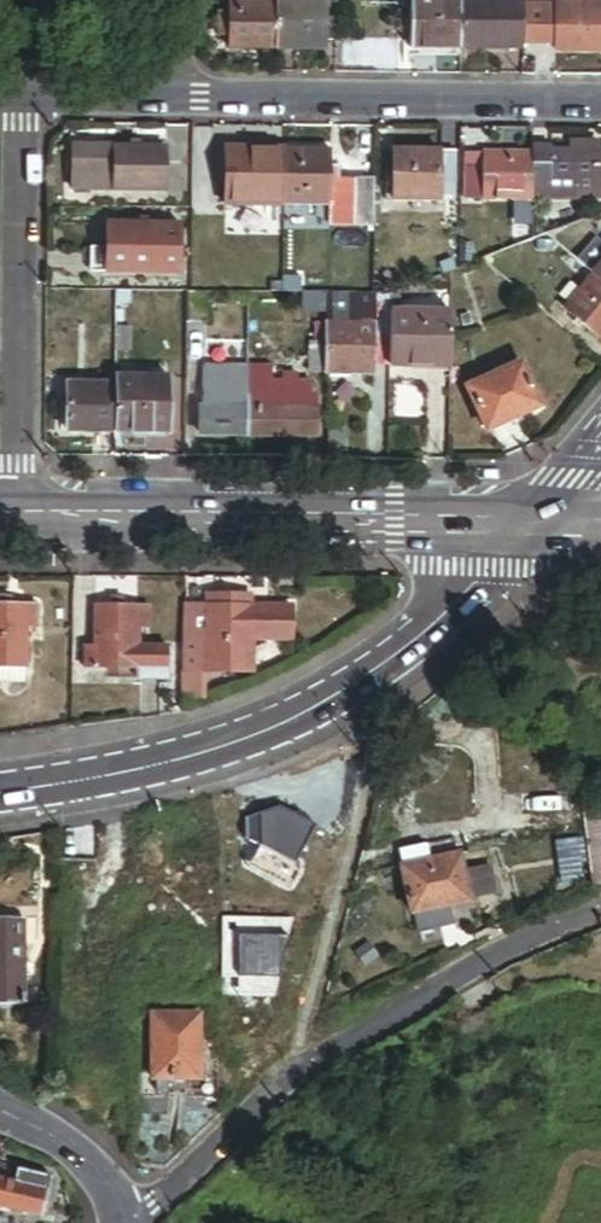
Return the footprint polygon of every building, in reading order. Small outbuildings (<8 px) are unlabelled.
[(410,50),(460,51),(461,1),(461,0),(410,0),(410,50)] [(523,2),(523,47),(557,48),(557,6),(539,6),(539,0),(523,0),(523,2)] [(488,1),(461,1),(460,51),(507,52),(507,2),(488,1)] [(523,2),(507,2),(507,52),(522,52),(523,47),(523,2)] [(276,6),(275,49),(324,49),(324,40),(324,21),(324,4),(276,4),(276,6)] [(231,48),(275,49),(276,6),(249,5),(231,5),(231,15),(231,35),(231,48)] [(557,6),(557,48),(557,52),(600,52),(600,7),(557,6)] [(231,15),(218,15),(218,35),(231,35),(231,15)] [(549,179),(576,179),(600,179),(600,154),(595,154),(596,144),(572,144),(572,154),(549,153),(549,179)] [(111,176),(112,150),(71,149),(71,176),(111,176)] [(532,153),(532,179),(549,179),(549,153),(549,149),(532,149),(532,153)] [(111,176),(71,176),(71,193),(165,194),(166,150),(112,150),(111,176)] [(283,207),(284,151),(227,151),(226,207),(283,207)] [(330,152),(284,151),(283,207),(330,208),(330,179),(330,168),(330,152)] [(439,203),(440,153),(393,153),(392,202),(439,203)] [(455,153),(440,153),(439,203),(447,203),(447,194),(455,194),(455,153)] [(532,179),(532,153),(496,153),(496,165),(483,165),(482,200),(532,201),(532,199),(532,179)] [(496,165),(496,153),(483,153),(483,165),(496,165)] [(340,168),(330,168),(330,179),(340,179),(340,168)] [(340,179),(330,179),(330,208),(374,208),(374,179),(340,179)] [(549,179),(532,179),(532,199),(575,199),(576,179),(549,179)] [(576,179),(575,199),(600,200),(600,179),(576,179)] [(374,208),(330,208),(330,229),(373,230),(374,208)] [(567,228),(574,247),(600,236),(600,230),(596,217),(567,228)] [(472,222),(459,222),(458,261),(472,261),(472,222)] [(179,226),(106,226),(106,274),(178,274),(179,226)] [(592,276),(600,266),(600,248),(596,244),(579,264),(592,276)] [(592,276),(579,264),(570,274),(584,286),(592,276)] [(592,276),(600,283),(600,266),(592,276)] [(592,276),(584,286),(564,310),(600,341),(600,283),(592,276)] [(283,278),(283,284),(283,294),(302,294),(302,278),(283,278)] [(283,294),(283,284),(272,284),(272,293),(283,294)] [(328,294),(327,324),(356,325),(356,308),(374,309),(374,325),(374,367),(390,367),(390,310),(391,295),(328,294)] [(356,308),(356,325),(374,325),(374,309),(356,308)] [(449,368),(449,311),(390,310),(390,367),(449,368)] [(356,325),(327,324),(327,325),(327,374),(374,375),(374,367),(374,325),(356,325)] [(327,374),(327,325),(316,325),(316,343),(310,343),(310,375),(327,375),(327,374)] [(520,366),(467,390),(486,433),(540,409),(520,366)] [(247,371),(247,399),(311,400),(311,386),(298,386),(283,386),(272,385),(272,369),(247,368),(247,371)] [(247,371),(206,370),(205,434),(247,435),(247,399),(247,371)] [(84,374),(84,384),(115,385),(115,378),(115,374),(84,374)] [(283,376),(283,386),(298,386),(298,376),(283,376)] [(167,378),(115,378),(115,385),(114,433),(166,434),(167,378)] [(114,433),(115,385),(84,384),(67,384),(67,405),(67,412),(66,433),(114,433)] [(311,400),(247,399),(247,435),(316,436),(316,400),(311,400)] [(208,598),(208,580),(184,580),(184,610),(208,610),(208,598)] [(76,586),(76,621),(90,621),(93,621),(93,586),(76,586)] [(208,598),(208,610),(238,611),(238,598),(208,598)] [(250,611),(250,598),(238,598),(238,611),(249,611),(250,611)] [(25,609),(11,609),(0,609),(0,670),(24,670),(25,629),(25,609)] [(36,609),(25,609),(25,629),(36,629),(36,609)] [(137,630),(137,610),(123,610),(111,610),(96,609),(95,651),(85,651),(85,671),(137,671),(137,649),(137,630)] [(149,610),(137,610),(137,630),(149,630),(149,610)] [(208,610),(184,610),(184,651),(197,651),(207,651),(208,610)] [(238,611),(208,610),(207,651),(197,651),(197,671),(197,672),(249,673),(249,640),(249,611),(238,611)] [(292,641),(292,611),(250,611),(249,611),(249,640),(292,641)] [(90,621),(76,621),(76,646),(90,646),(90,621)] [(137,649),(137,671),(137,681),(165,681),(166,649),(137,649)] [(197,651),(184,651),(184,671),(197,671),(197,651)] [(0,670),(0,684),(24,684),(24,670),(0,670)] [(511,702),(498,704),(499,715),(512,714),(511,702)] [(568,793),(516,796),(517,814),(530,814),(531,828),(570,826),(568,793)] [(582,798),(590,879),(600,877),(600,799),(582,798)] [(570,839),(551,842),(557,885),(575,882),(570,839)] [(423,845),(394,851),(412,930),(449,921),(446,906),(465,901),(492,894),(485,864),(458,870),(455,855),(427,861),(423,845)] [(590,879),(591,893),(600,892),(600,877),(590,879)] [(21,922),(0,922),(0,1009),(22,1008),(22,984),(29,984),(29,976),(22,976),(21,922)] [(214,953),(199,953),(199,971),(214,971),(214,953)] [(197,1018),(149,1019),(150,1083),(197,1082),(197,1018)] [(40,1213),(47,1175),(0,1166),(0,1206),(40,1213)]
